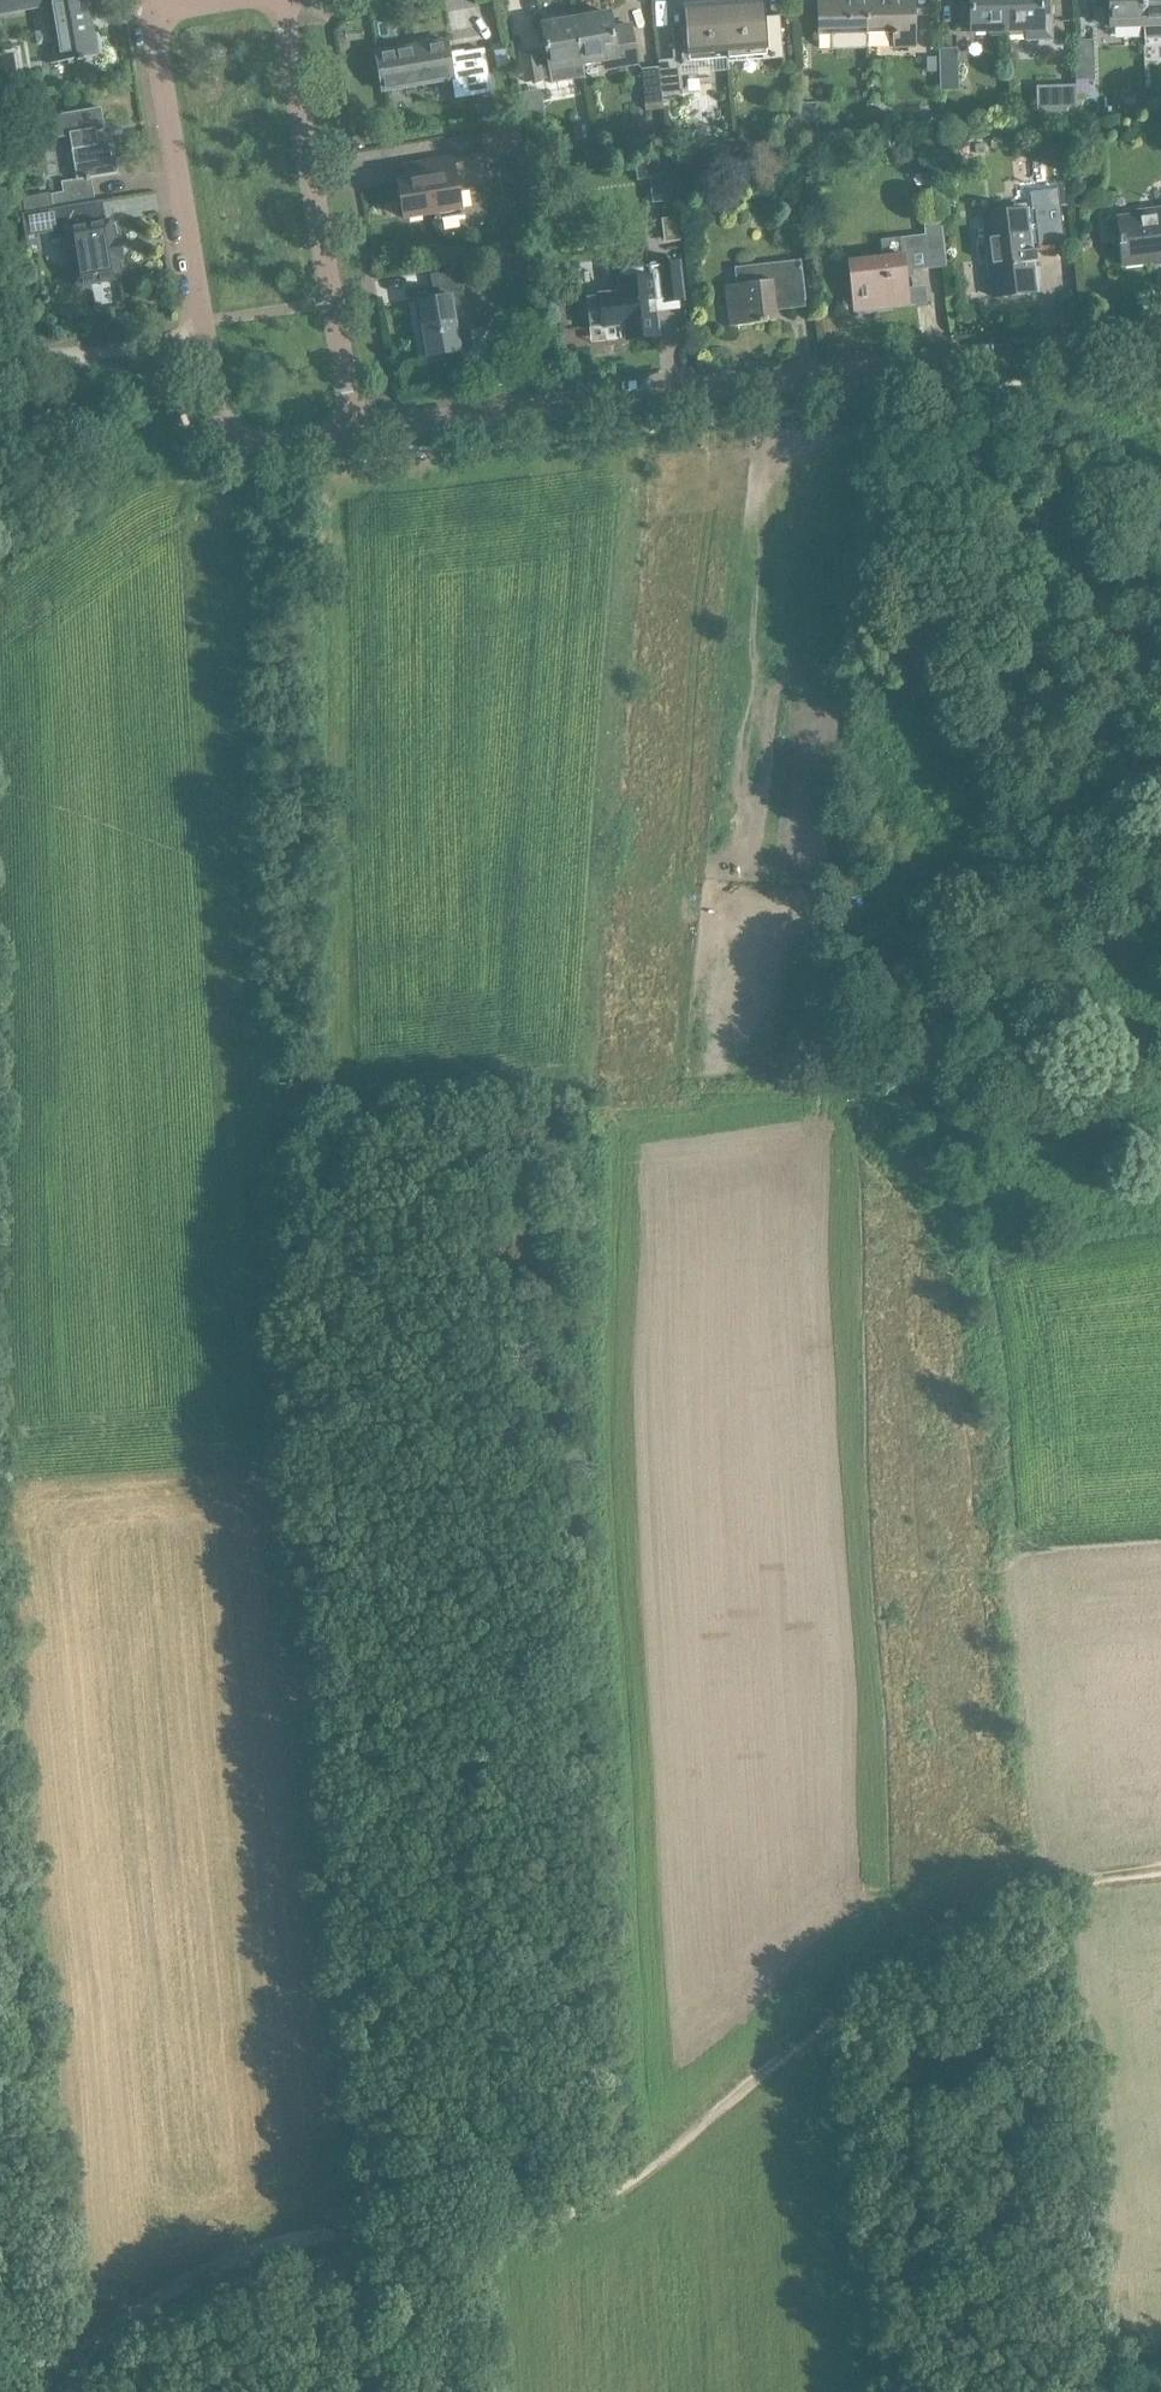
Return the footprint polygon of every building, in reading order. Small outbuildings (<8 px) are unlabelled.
[(93,29),(90,30),(88,20),(92,20),(88,0),(45,0),(54,54),(47,55),(48,62),(98,54),(93,29)] [(830,33),(831,48),(867,48),(866,32),(866,0),(817,0),(818,33),(830,33)] [(893,31),(893,46),(915,45),(913,0),(866,0),(866,32),(893,31)] [(969,2),(961,2),(961,30),(970,30),(970,31),(1006,30),(1005,0),(969,0),(969,2)] [(1006,30),(1026,30),(1026,39),(1051,38),(1050,0),(1005,0),(1006,30)] [(1109,26),(1143,25),(1142,0),(1108,0),(1109,26)] [(1143,25),(1143,37),(1160,36),(1160,0),(1142,0),(1143,25)] [(728,57),(762,54),(762,58),(783,57),(779,13),(765,14),(764,1),(724,4),(728,57)] [(671,30),(673,59),(658,60),(659,67),(662,95),(682,93),(679,65),(694,64),(694,59),(728,57),(724,4),(684,7),(685,21),(689,20),(690,29),(671,30)] [(630,24),(612,27),(610,13),(575,19),(582,62),(603,59),(604,63),(609,67),(637,63),(630,24)] [(575,19),(541,24),(546,51),(537,52),(537,49),(521,52),(526,81),(542,78),(540,67),(548,66),(549,68),(582,62),(575,19)] [(1074,40),(1075,81),(1093,80),(1092,39),(1074,40)] [(447,40),(376,52),(382,90),(453,78),(447,40)] [(471,94),(491,91),(483,48),(463,52),(471,94)] [(938,71),(938,90),(957,90),(956,48),(937,48),(937,56),(938,71)] [(12,54),(0,56),(0,84),(1,93),(25,89),(24,80),(16,81),(12,54)] [(937,56),(928,56),(928,72),(938,71),(937,56)] [(663,107),(661,95),(662,95),(659,67),(642,68),(646,109),(663,107)] [(1075,85),(1036,86),(1037,116),(1076,115),(1075,85)] [(53,139),(69,136),(76,178),(76,179),(91,177),(117,173),(111,137),(105,138),(100,107),(49,116),(53,139)] [(520,149),(516,122),(476,128),(481,155),(520,149)] [(947,148),(933,150),(935,163),(948,161),(947,148)] [(409,164),(411,177),(397,179),(403,217),(437,211),(439,219),(461,215),(454,171),(462,170),(459,156),(409,164)] [(62,190),(50,192),(51,194),(53,208),(95,201),(92,185),(91,177),(76,179),(76,178),(61,181),(62,190)] [(49,193),(25,197),(27,211),(51,207),(49,193)] [(105,219),(102,200),(95,201),(53,208),(46,210),(50,232),(64,229),(64,227),(66,227),(66,225),(105,219)] [(982,214),(991,295),(1037,290),(1031,243),(1038,242),(1039,244),(1064,241),(1060,203),(1034,206),(1034,208),(1027,209),(982,214)] [(1120,236),(1117,237),(1120,263),(1160,259),(1160,211),(1138,213),(1138,216),(1117,219),(1120,236)] [(113,218),(66,225),(75,282),(122,274),(119,256),(125,255),(122,235),(116,236),(113,218)] [(945,256),(941,221),(923,223),(927,258),(945,256)] [(677,237),(676,223),(662,224),(664,239),(677,237)] [(857,292),(859,311),(917,304),(915,286),(906,287),(904,270),(912,266),(909,236),(880,239),(882,256),(849,260),(852,293),(857,292)] [(539,250),(523,253),(527,270),(542,267),(539,250)] [(774,303),(805,299),(801,259),(734,267),(736,283),(725,284),(730,325),(776,320),(774,303)] [(679,299),(682,298),(678,261),(618,268),(621,292),(585,296),(589,327),(617,324),(619,339),(658,334),(655,311),(654,301),(679,299)] [(435,298),(417,300),(426,355),(460,350),(472,348),(469,329),(459,269),(431,274),(435,298)]
